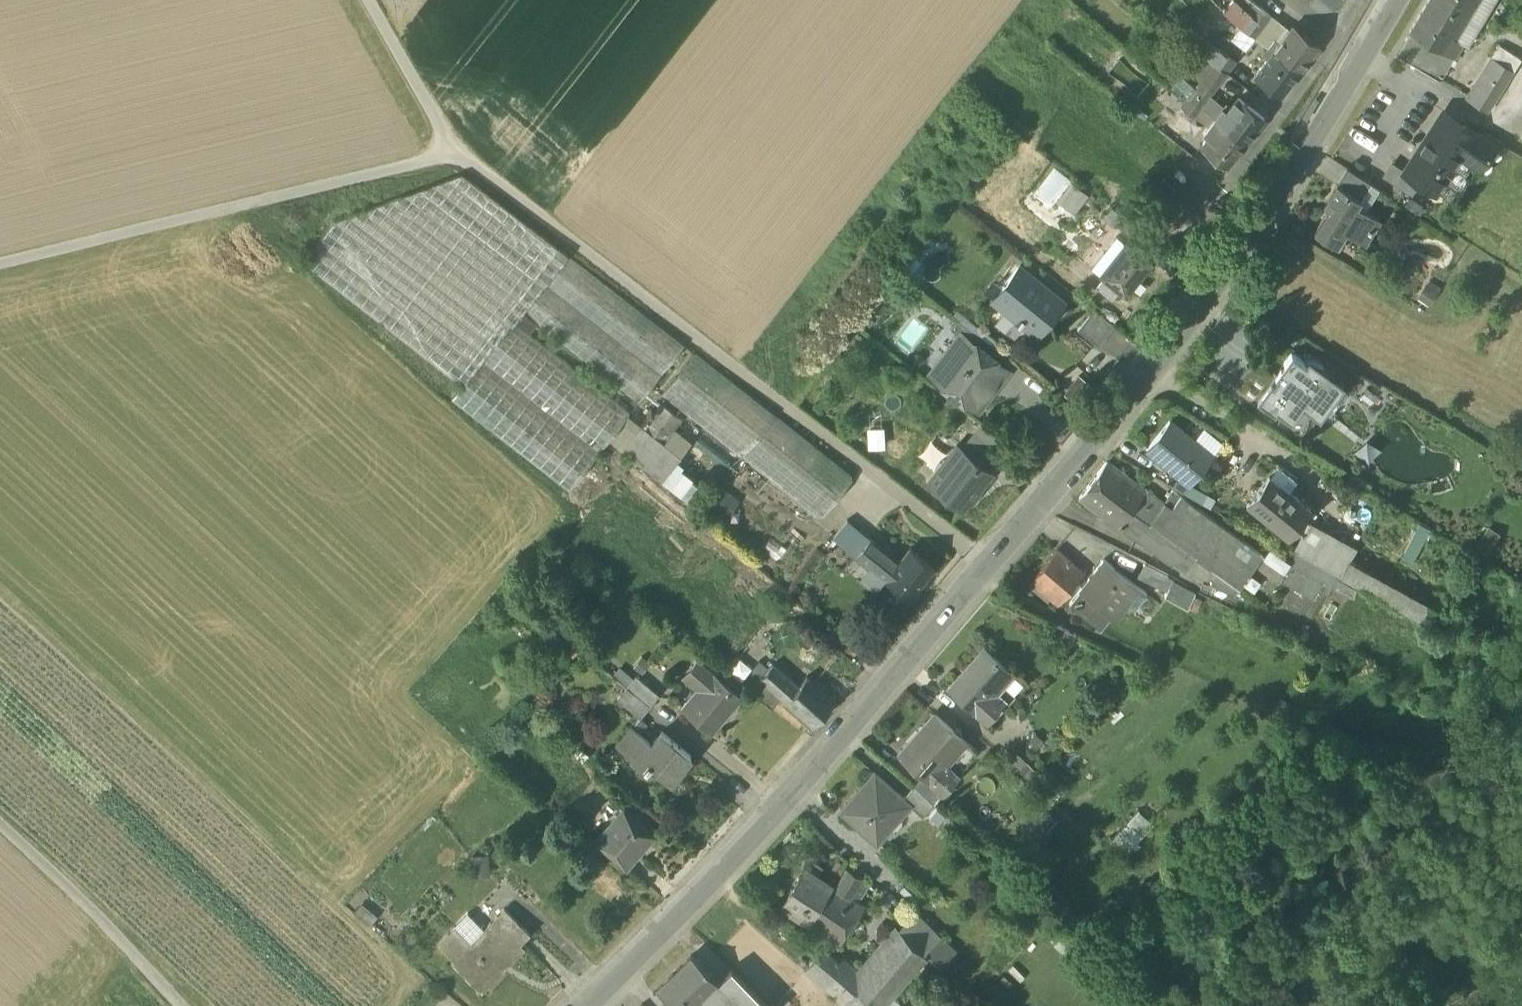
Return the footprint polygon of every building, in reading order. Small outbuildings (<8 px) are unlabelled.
[(1215,2),(1223,9),(1230,0),(1216,0),(1215,2)] [(1241,25),(1248,12),(1235,0),(1230,0),(1223,9),(1241,25)] [(1248,12),(1250,13),(1257,4),(1252,0),(1235,0),(1248,12)] [(1453,57),(1461,43),(1455,39),(1479,0),(1428,0),(1409,31),(1422,39),(1453,57)] [(1461,43),(1468,47),(1495,0),(1479,0),(1455,39),(1461,43)] [(1241,26),(1254,36),(1270,16),(1271,14),(1257,4),(1250,13),(1248,12),(1241,25),(1241,26)] [(1254,36),(1267,47),(1267,46),(1274,38),(1279,42),(1288,29),(1270,16),(1254,36)] [(1274,38),(1267,46),(1299,70),(1318,45),(1292,25),(1288,29),(1279,42),(1274,38)] [(1233,36),(1246,46),(1254,36),(1241,26),(1233,36)] [(1396,53),(1409,61),(1422,39),(1409,31),(1396,53)] [(1194,44),(1210,58),(1218,47),(1202,35),(1194,44)] [(1453,57),(1422,39),(1409,61),(1440,79),(1453,57)] [(1467,98),(1479,106),(1504,66),(1498,63),(1507,49),(1500,45),(1467,98)] [(1280,95),(1299,70),(1267,46),(1267,47),(1261,54),(1266,58),(1253,75),(1280,95)] [(1218,47),(1210,58),(1227,70),(1235,60),(1218,47)] [(1521,58),(1507,49),(1498,63),(1504,66),(1479,106),(1489,111),(1521,58)] [(1209,93),(1227,70),(1210,58),(1195,77),(1199,80),(1194,86),(1190,92),(1186,89),(1184,92),(1187,95),(1187,96),(1200,105),(1209,93)] [(1190,92),(1194,86),(1180,74),(1171,84),(1184,92),(1186,89),(1190,92)] [(1209,93),(1200,105),(1214,117),(1220,109),(1224,104),(1209,93)] [(1193,114),(1200,105),(1187,96),(1181,104),(1193,114)] [(1220,109),(1214,117),(1244,140),(1263,116),(1238,96),(1225,113),(1220,109)] [(1208,124),(1214,117),(1200,105),(1193,114),(1208,124)] [(1420,180),(1435,190),(1443,178),(1446,180),(1454,168),(1451,166),(1458,154),(1471,162),(1472,163),(1482,160),(1483,158),(1485,159),(1489,153),(1487,152),(1489,150),(1487,140),(1482,137),(1483,137),(1446,114),(1432,136),(1429,134),(1418,152),(1420,153),(1408,172),(1408,173),(1412,175),(1420,180)] [(1226,165),(1244,140),(1214,117),(1208,124),(1213,128),(1200,145),(1226,165)] [(1464,174),(1471,162),(1458,154),(1451,166),(1454,168),(1446,180),(1443,178),(1435,190),(1448,199),(1456,186),(1461,189),(1468,177),(1464,174)] [(1383,176),(1403,189),(1412,175),(1408,173),(1408,172),(1392,162),(1383,176)] [(1337,183),(1361,198),(1371,183),(1347,168),(1337,183)] [(514,322),(522,313),(568,254),(462,173),(334,221),(303,262),(464,385),(451,400),(569,491),(609,439),(628,415),(630,412),(529,333),(514,322)] [(1403,189),(1411,194),(1420,180),(1412,175),(1403,189)] [(1071,180),(1056,200),(1074,214),(1089,193),(1071,180)] [(1314,229),(1332,242),(1344,224),(1365,239),(1379,219),(1365,210),(1357,204),(1361,198),(1337,183),(1327,198),(1333,201),(1314,229)] [(1357,204),(1365,210),(1380,188),(1371,183),(1361,198),(1357,204)] [(1114,222),(1121,214),(1111,206),(1102,217),(1114,226),(1116,223),(1114,222)] [(1116,223),(1132,236),(1139,228),(1127,218),(1121,214),(1114,222),(1116,223)] [(1114,258),(1126,243),(1116,236),(1104,251),(1114,258)] [(1120,289),(1125,294),(1150,262),(1126,243),(1114,258),(1101,275),(1102,276),(1120,289)] [(1092,268),(1101,275),(1114,258),(1104,251),(1092,268)] [(685,345),(568,254),(522,313),(536,324),(638,402),(685,345)] [(1024,326),(1036,336),(1064,301),(1020,266),(992,301),(1004,310),(1024,326)] [(1112,299),(1120,289),(1102,276),(1095,286),(1112,299)] [(1429,306),(1440,288),(1429,280),(1425,286),(1424,285),(1416,297),(1429,306)] [(1077,329),(1098,345),(1114,325),(1093,308),(1077,329)] [(1024,326),(1004,310),(993,323),(1014,339),(1024,326)] [(514,322),(529,333),(536,324),(522,313),(514,322)] [(961,337),(980,352),(981,351),(989,341),(958,318),(950,330),(960,338),(961,337)] [(936,378),(978,408),(988,394),(985,391),(992,382),(995,384),(1006,370),(981,351),(980,352),(961,337),(960,338),(946,357),(947,363),(936,378)] [(1276,409),(1286,417),(1298,401),(1302,395),(1317,407),(1334,384),(1320,373),(1304,362),(1291,352),(1276,372),(1274,375),(1276,376),(1272,382),(1270,381),(1254,402),(1263,408),(1265,405),(1274,412),(1276,409)] [(661,396),(817,518),(823,517),(852,480),(852,475),(696,353),(661,396)] [(1298,401),(1302,404),(1319,417),(1344,383),(1308,357),(1306,358),(1304,362),(1320,373),(1334,384),(1317,407),(1302,395),(1298,401)] [(1092,385),(1078,375),(1064,394),(1077,404),(1092,385)] [(985,391),(988,394),(995,384),(992,382),(985,391)] [(1302,404),(1298,401),(1286,417),(1291,420),(1302,404)] [(681,457),(664,443),(674,430),(682,420),(661,403),(654,412),(651,409),(647,415),(650,417),(642,426),(623,450),(662,481),(663,481),(672,468),(681,457)] [(609,439),(623,450),(642,426),(628,415),(609,439)] [(1181,476),(1189,482),(1211,454),(1192,439),(1169,421),(1147,449),(1181,476)] [(1192,439),(1211,454),(1222,441),(1203,426),(1192,439)] [(963,452),(988,472),(1008,447),(983,427),(963,452)] [(884,429),(867,429),(867,450),(885,449),(884,429)] [(690,443),(674,430),(664,443),(681,457),(690,443)] [(929,483),(963,510),(991,475),(988,472),(963,452),(957,447),(929,483)] [(1079,499),(1119,528),(1146,491),(1145,490),(1106,462),(1079,499)] [(1269,474),(1288,490),(1297,478),(1278,463),(1269,474)] [(701,491),(672,468),(663,481),(692,504),(701,491)] [(1245,503),(1287,536),(1310,508),(1288,490),(1269,474),(1245,503)] [(1172,486),(1182,491),(1189,482),(1181,476),(1172,486)] [(1214,496),(1189,482),(1182,491),(1181,492),(1208,506),(1214,496)] [(739,502),(720,488),(708,504),(727,518),(739,502)] [(1218,571),(1239,585),(1262,552),(1180,495),(1175,502),(1171,507),(1163,502),(1145,489),(1145,490),(1146,491),(1119,528),(1172,565),(1174,562),(1185,570),(1196,555),(1218,571)] [(1167,497),(1175,502),(1180,495),(1172,489),(1167,497)] [(1167,497),(1163,502),(1171,507),(1175,502),(1167,497)] [(832,539),(855,558),(870,539),(847,521),(832,539)] [(1294,550),(1296,551),(1338,574),(1341,576),(1349,560),(1355,548),(1308,523),(1303,533),(1301,532),(1300,535),(1302,535),(1294,550)] [(1429,528),(1418,523),(1400,557),(1412,562),(1429,528)] [(1499,534),(1488,526),(1474,547),(1486,555),(1499,534)] [(771,538),(761,550),(776,562),(785,551),(771,538)] [(884,581),(908,600),(934,568),(910,549),(899,563),(894,568),(883,559),(887,553),(870,539),(855,558),(868,568),(884,581)] [(1290,562),(1269,548),(1262,558),(1283,572),(1284,572),(1290,562)] [(1030,583),(1058,605),(1084,574),(1057,550),(1030,583)] [(1332,586),(1338,574),(1296,551),(1290,562),(1280,581),(1301,592),(1306,584),(1318,590),(1327,595),(1332,586)] [(894,568),(899,563),(887,553),(883,559),(894,568)] [(1283,572),(1262,558),(1257,567),(1278,580),(1283,572)] [(1079,591),(1111,616),(1122,602),(1126,606),(1126,605),(1140,588),(1104,560),(1079,591)] [(1438,608),(1349,560),(1341,576),(1357,584),(1428,624),(1438,608)] [(1138,576),(1161,588),(1167,575),(1144,564),(1138,576)] [(875,593),(884,581),(868,568),(858,581),(875,593)] [(1210,583),(1233,594),(1239,585),(1218,571),(1210,583)] [(1338,574),(1332,586),(1351,596),(1357,584),(1341,576),(1338,574)] [(1173,578),(1167,575),(1161,588),(1167,591),(1171,583),(1173,578)] [(1187,608),(1188,607),(1194,595),(1171,583),(1167,591),(1164,596),(1187,608)] [(1306,584),(1301,592),(1313,599),(1318,590),(1306,584)] [(1147,594),(1140,588),(1126,605),(1133,611),(1147,594)] [(1111,616),(1079,591),(1069,604),(1101,629),(1111,616)] [(1201,599),(1194,595),(1188,607),(1195,611),(1201,599)] [(1045,636),(1069,647),(1075,634),(1051,623),(1045,636)] [(949,688),(986,721),(1001,704),(990,694),(1010,672),(984,649),(975,660),(979,663),(965,679),(961,675),(949,688)] [(975,660),(961,675),(965,679),(979,663),(975,660)] [(683,708),(710,731),(739,697),(697,661),(684,676),(700,689),(683,708)] [(785,702),(813,726),(834,701),(806,677),(798,687),(772,665),(760,679),(780,697),(785,701),(785,702)] [(636,675),(626,687),(649,705),(659,693),(636,675)] [(750,691),(770,708),(780,697),(760,679),(750,691)] [(641,716),(649,705),(626,687),(618,697),(641,716)] [(922,774),(942,792),(956,776),(942,764),(964,740),(934,714),(917,733),(918,734),(900,754),(922,774)] [(649,762),(670,780),(690,756),(661,731),(651,743),(632,727),(618,744),(645,767),(649,762)] [(978,752),(964,740),(942,764),(956,776),(978,752)] [(841,811),(876,842),(910,803),(903,797),(875,772),(841,811)] [(913,785),(933,802),(942,792),(922,774),(913,785)] [(913,785),(903,797),(910,803),(922,814),(933,802),(913,785)] [(595,840),(625,865),(653,833),(624,808),(595,840)] [(1156,829),(1137,812),(1113,840),(1131,856),(1156,829)] [(488,852),(471,853),(472,874),(489,873),(488,852)] [(781,906),(806,922),(831,884),(804,867),(781,906)] [(806,922),(838,941),(865,901),(859,898),(869,882),(846,869),(835,887),(831,884),(806,922)] [(361,901),(353,910),(368,923),(377,914),(361,901)] [(451,961),(482,992),(483,990),(478,986),(507,957),(511,961),(525,948),(520,943),(530,933),(504,907),(484,927),(469,942),(453,927),(437,943),(453,959),(451,961)] [(469,911),(453,927),(469,942),(484,927),(469,911)] [(899,928),(922,952),(924,951),(938,934),(913,911),(899,928)] [(875,1005),(876,1005),(880,1002),(888,992),(922,952),(899,928),(861,971),(850,984),(875,1005)] [(956,950),(938,934),(924,951),(942,966),(956,950)] [(849,1005),(875,1005),(850,984),(861,971),(843,956),(838,961),(821,949),(804,969),(842,1000),(849,1005)] [(702,995),(717,980),(691,953),(657,987),(676,1005),(691,1005),(702,995)] [(483,990),(511,961),(507,957),(478,986),(483,990)] [(713,1005),(767,1005),(730,968),(717,980),(702,995),(713,1005)] [(888,992),(880,1002),(884,1005),(904,1005),(888,992)]
